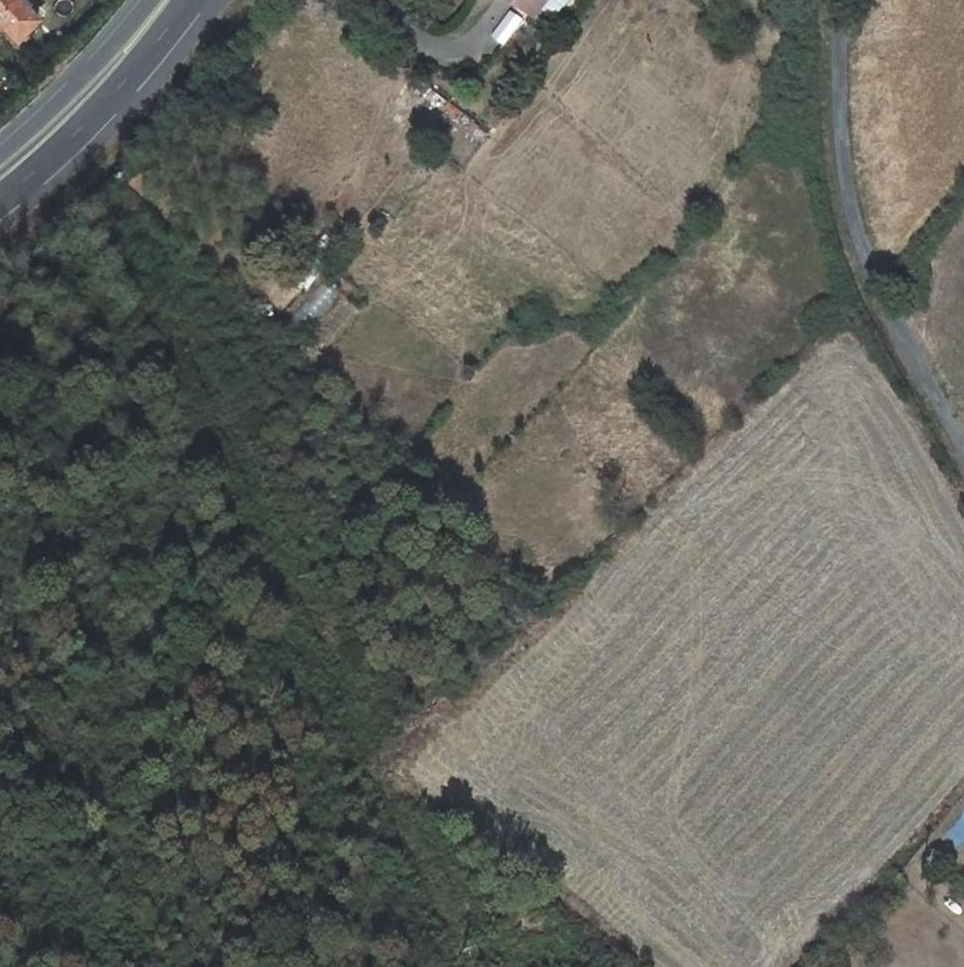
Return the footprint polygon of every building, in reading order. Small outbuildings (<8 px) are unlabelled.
[(2,26),(16,39),(36,18),(28,10),(18,0),(0,0),(0,24),(2,26)] [(26,0),(18,0),(28,10),(32,6),(26,0)] [(493,34),(510,6),(500,0),(496,0),(480,26),(493,34)] [(536,17),(548,0),(514,0),(536,17)] [(509,10),(493,39),(507,46),(523,17),(509,10)] [(46,69),(40,63),(34,69),(40,74),(46,69)] [(296,288),(312,269),(301,261),(285,280),(296,288)] [(340,291),(325,280),(289,328),(304,338),(340,291)]
